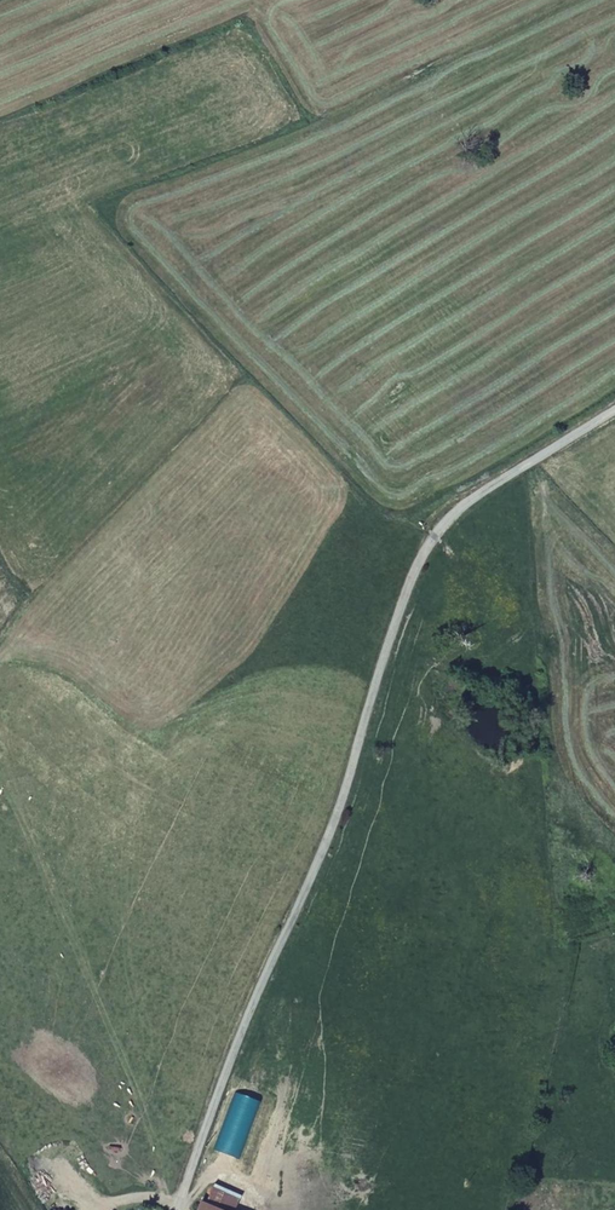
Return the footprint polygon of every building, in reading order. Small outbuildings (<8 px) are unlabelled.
[(205,1206),(216,1209),(235,1209),(240,1199),(212,1188),(205,1206)]
